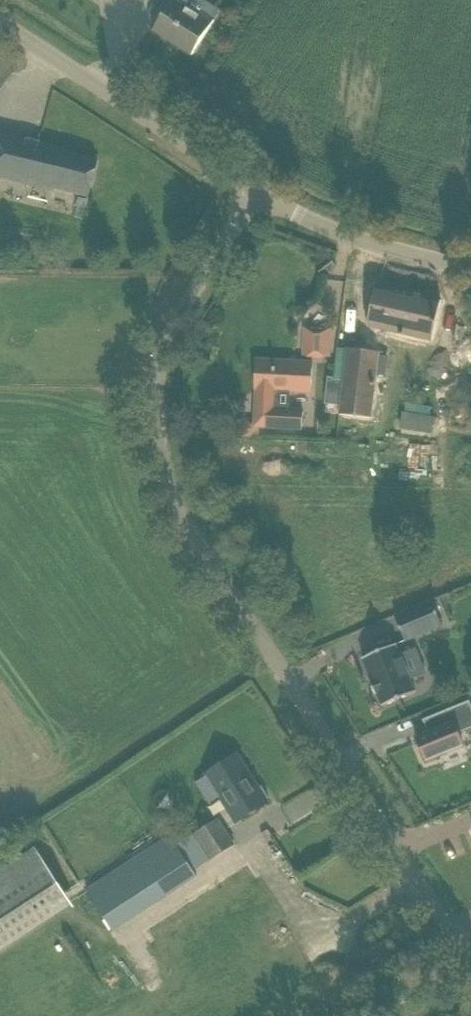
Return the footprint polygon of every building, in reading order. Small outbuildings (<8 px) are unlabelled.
[(192,55),(216,18),(201,9),(198,14),(177,0),(173,0),(153,30),(192,55)] [(95,160),(61,152),(62,149),(0,134),(0,178),(85,198),(95,160)] [(330,257),(316,268),(321,274),(334,263),(330,257)] [(367,327),(432,341),(441,300),(376,286),(367,327)] [(302,355),(330,356),(332,326),(303,326),(302,355)] [(337,347),(329,413),(339,414),(371,418),(379,352),(348,349),(337,347)] [(313,362),(278,360),(258,359),(255,426),(233,425),(232,435),(259,437),(260,427),(302,429),(304,408),(290,407),(291,392),(311,394),(313,362)] [(402,413),(401,430),(435,431),(435,414),(402,413)] [(432,600),(395,615),(406,641),(442,626),(432,600)] [(383,706),(416,692),(396,644),(363,658),(372,681),(370,682),(375,694),(378,694),(383,706)] [(429,762),(467,746),(462,733),(470,730),(470,702),(426,720),(430,732),(418,737),(429,762)] [(206,776),(196,782),(209,803),(220,797),(236,823),(251,813),(267,803),(265,800),(269,797),(262,786),(258,788),(237,754),(220,765),(205,774),(206,776)] [(193,833),(210,860),(235,844),(218,817),(193,833)] [(86,888),(114,930),(197,876),(169,833),(86,888)] [(29,879),(22,868),(41,856),(35,846),(0,869),(0,898),(29,879)]
